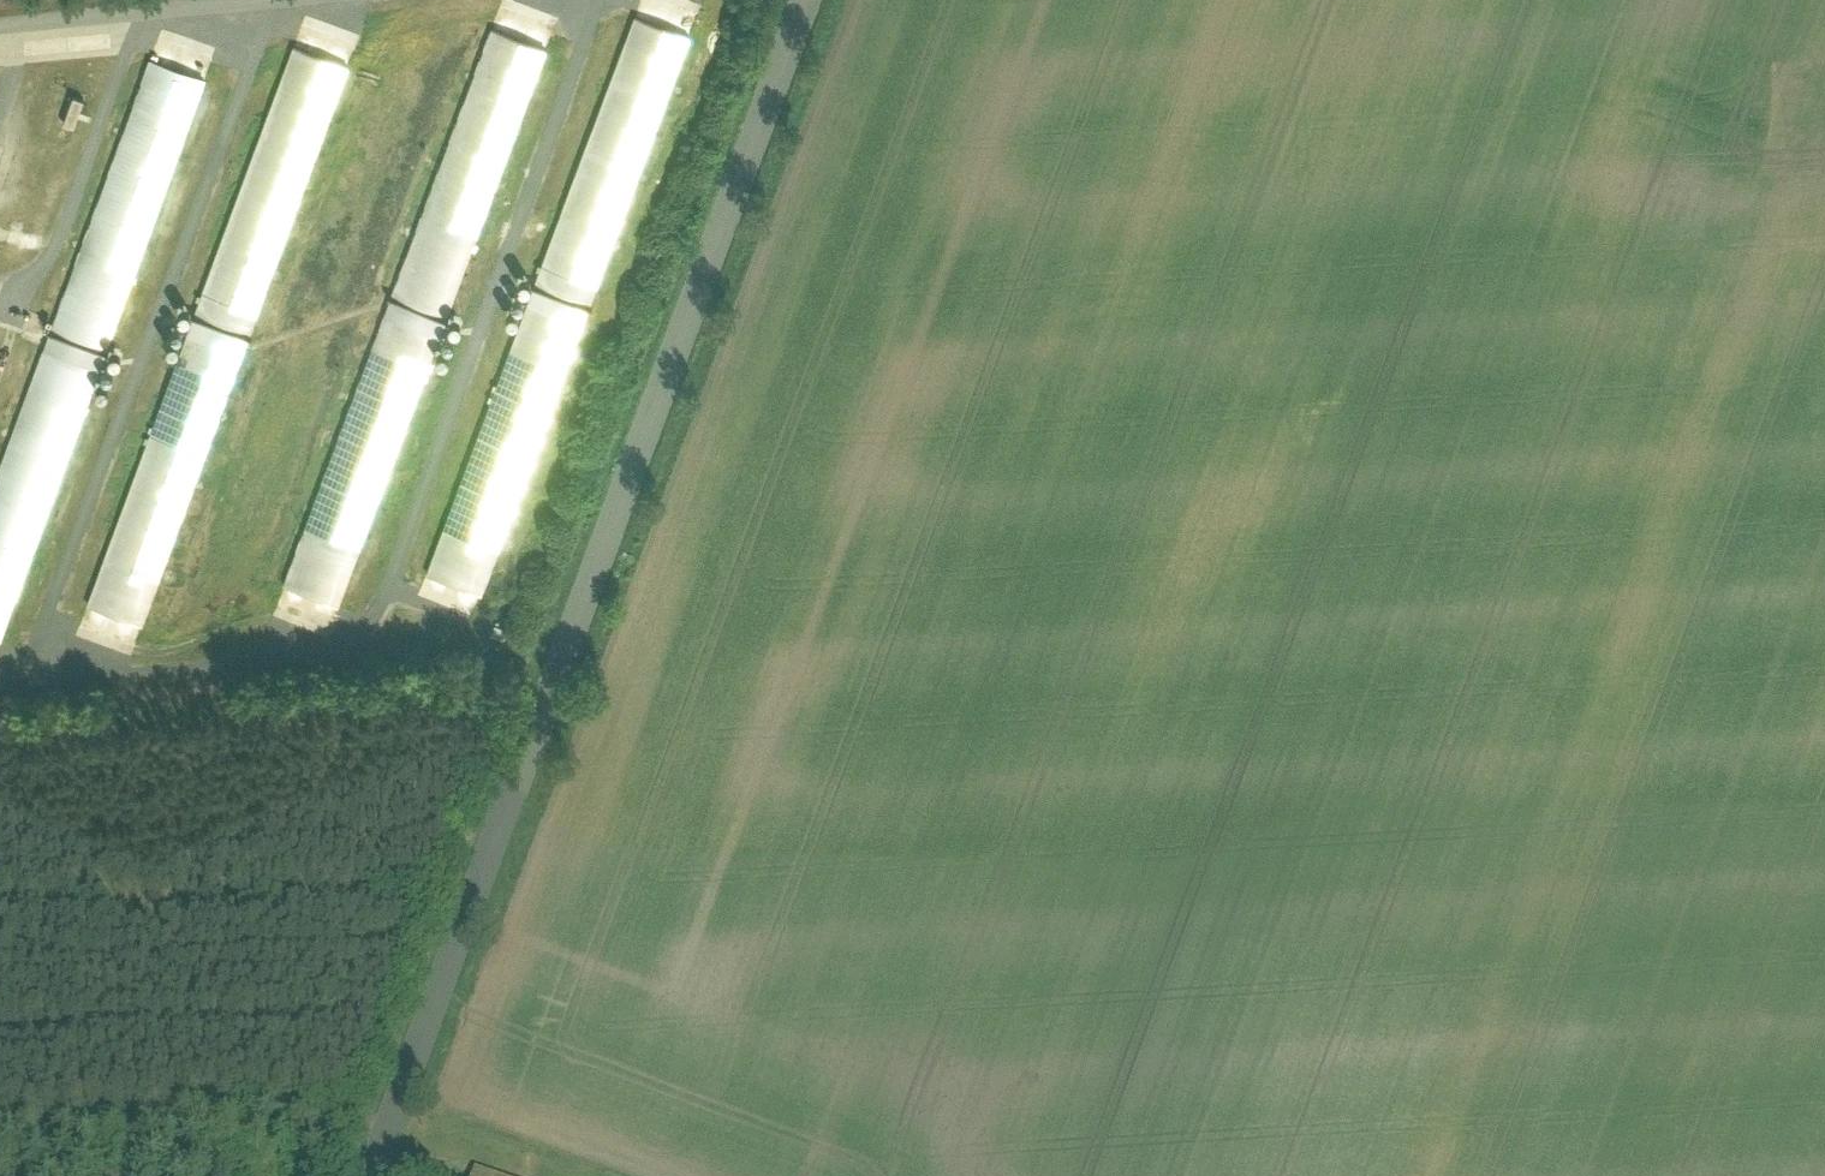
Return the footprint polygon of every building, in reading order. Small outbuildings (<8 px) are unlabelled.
[(633,16),(424,584),(479,604),(688,36),(633,16)] [(494,29),(285,596),(339,616),(548,49),(494,29)] [(295,48),(86,616),(141,636),(350,68),(295,48)] [(0,475),(0,643),(206,83),(152,63),(0,475)]
